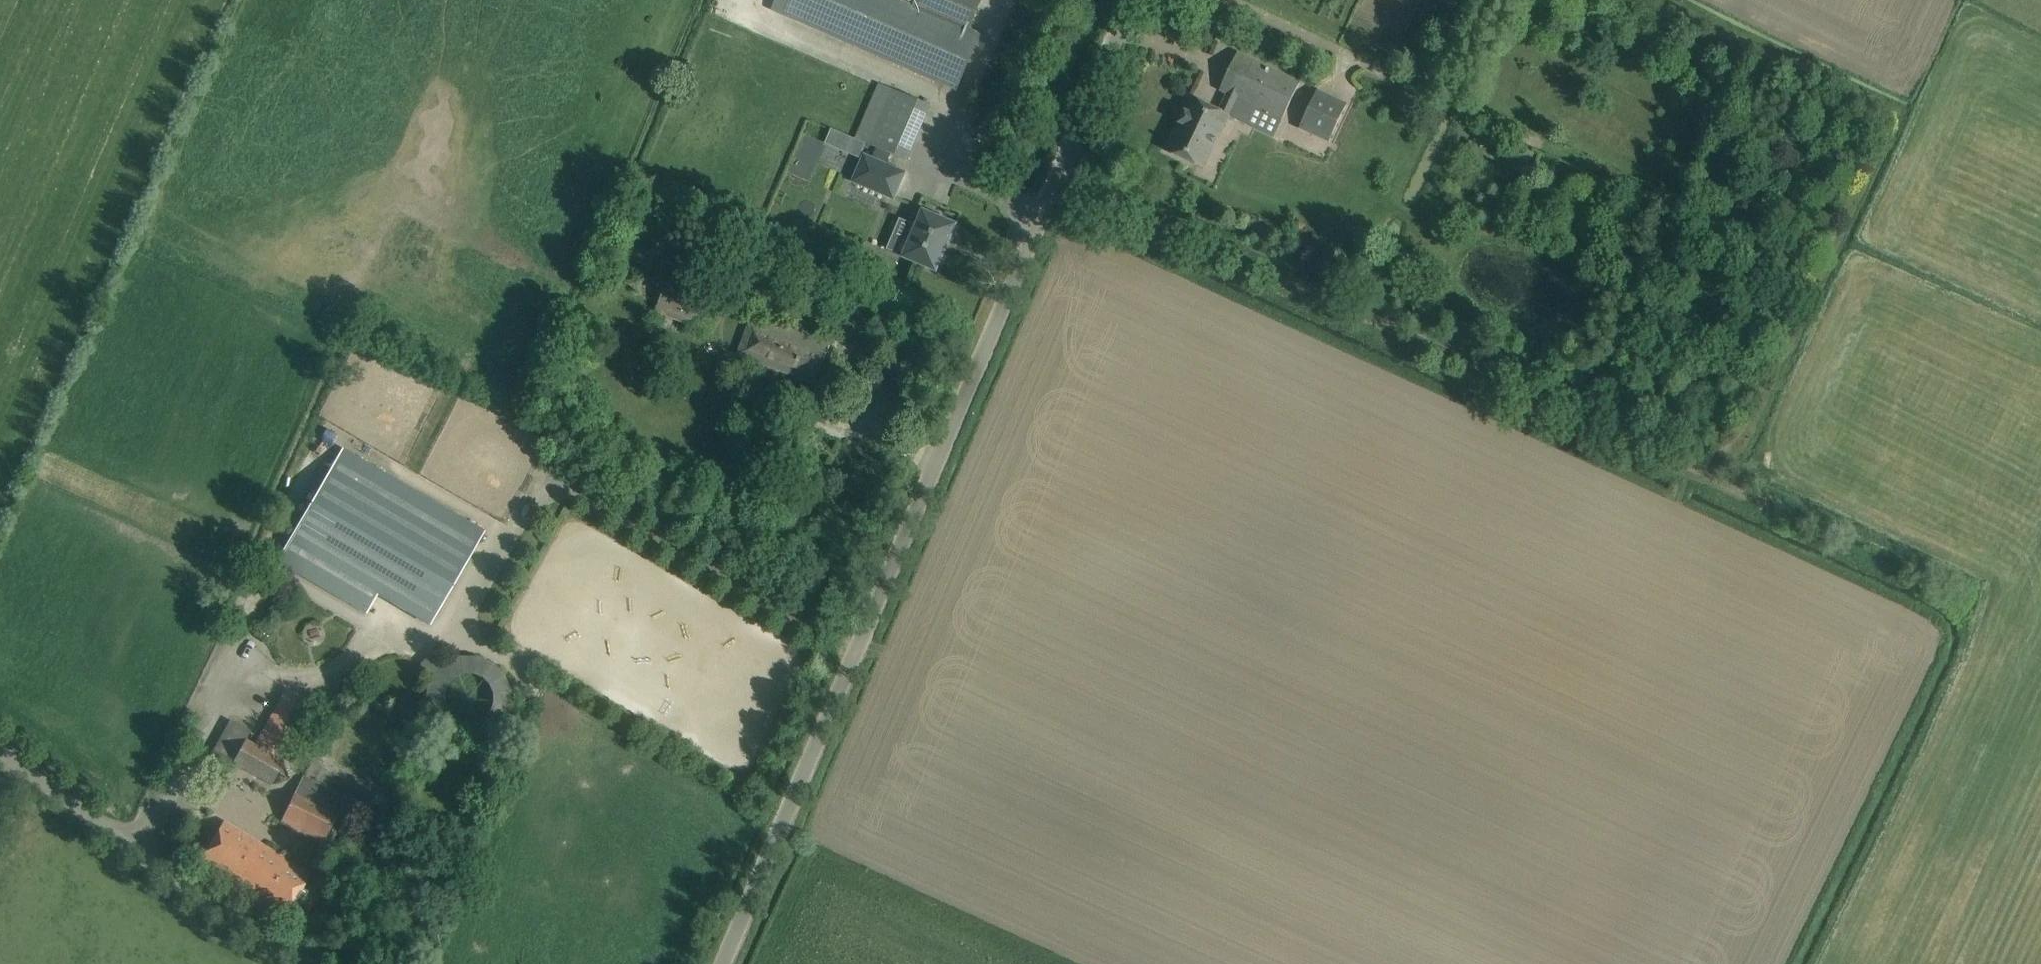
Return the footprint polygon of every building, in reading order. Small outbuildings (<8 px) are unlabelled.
[(968,30),(981,0),(915,0),(913,6),(899,0),(777,0),(773,10),(956,89),(980,35),(968,30)] [(1275,139),(1302,84),(1238,54),(1221,90),(1228,94),(1219,112),(1191,98),(1166,151),(1205,170),(1230,118),(1275,139)] [(1348,103),(1316,89),(1299,127),(1330,141),(1348,103)] [(893,90),(869,145),(906,161),(930,105),(893,90)] [(850,138),(844,152),(861,160),(867,145),(850,138)] [(865,156),(854,181),(894,199),(896,193),(905,173),(865,156)] [(894,199),(887,215),(934,235),(923,260),(949,271),(962,240),(944,232),(949,219),(951,220),(957,206),(932,195),(927,206),(896,193),(894,199)] [(669,279),(656,310),(705,332),(719,300),(669,279)] [(775,364),(773,368),(813,385),(830,345),(764,317),(748,353),(775,364)] [(772,384),(763,409),(789,419),(798,394),(772,384)] [(378,594),(430,625),(485,533),(341,449),(276,561),(366,614),(378,594)] [(232,765),(270,786),(314,706),(286,691),(255,747),(245,741),(232,765)] [(304,775),(281,820),(321,840),(344,795),(304,775)] [(310,876),(223,822),(200,858),(287,912),(310,876)]
